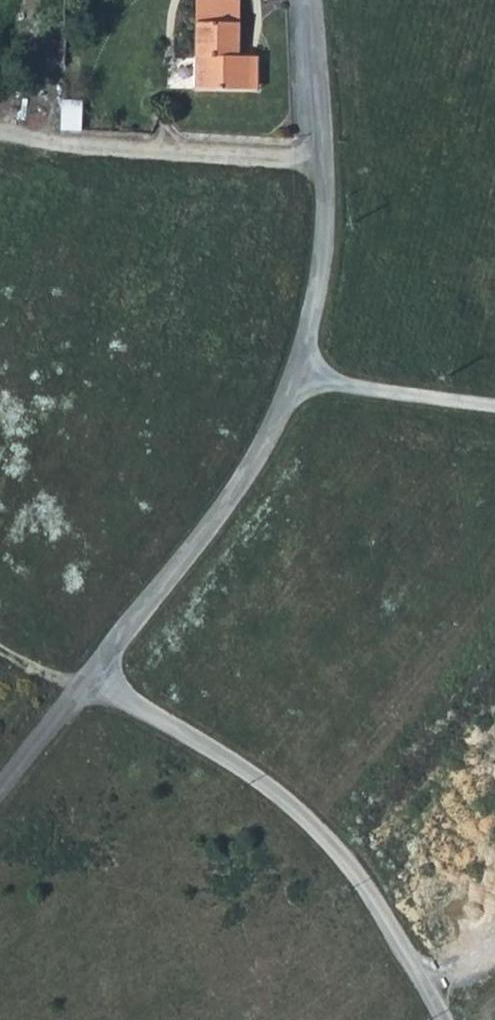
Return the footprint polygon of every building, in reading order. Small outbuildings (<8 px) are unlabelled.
[(239,64),(239,56),(239,40),(240,24),(198,23),(197,89),(252,90),(252,64),(239,64)] [(260,56),(239,56),(239,64),(252,64),(252,90),(259,90),(260,56)]
